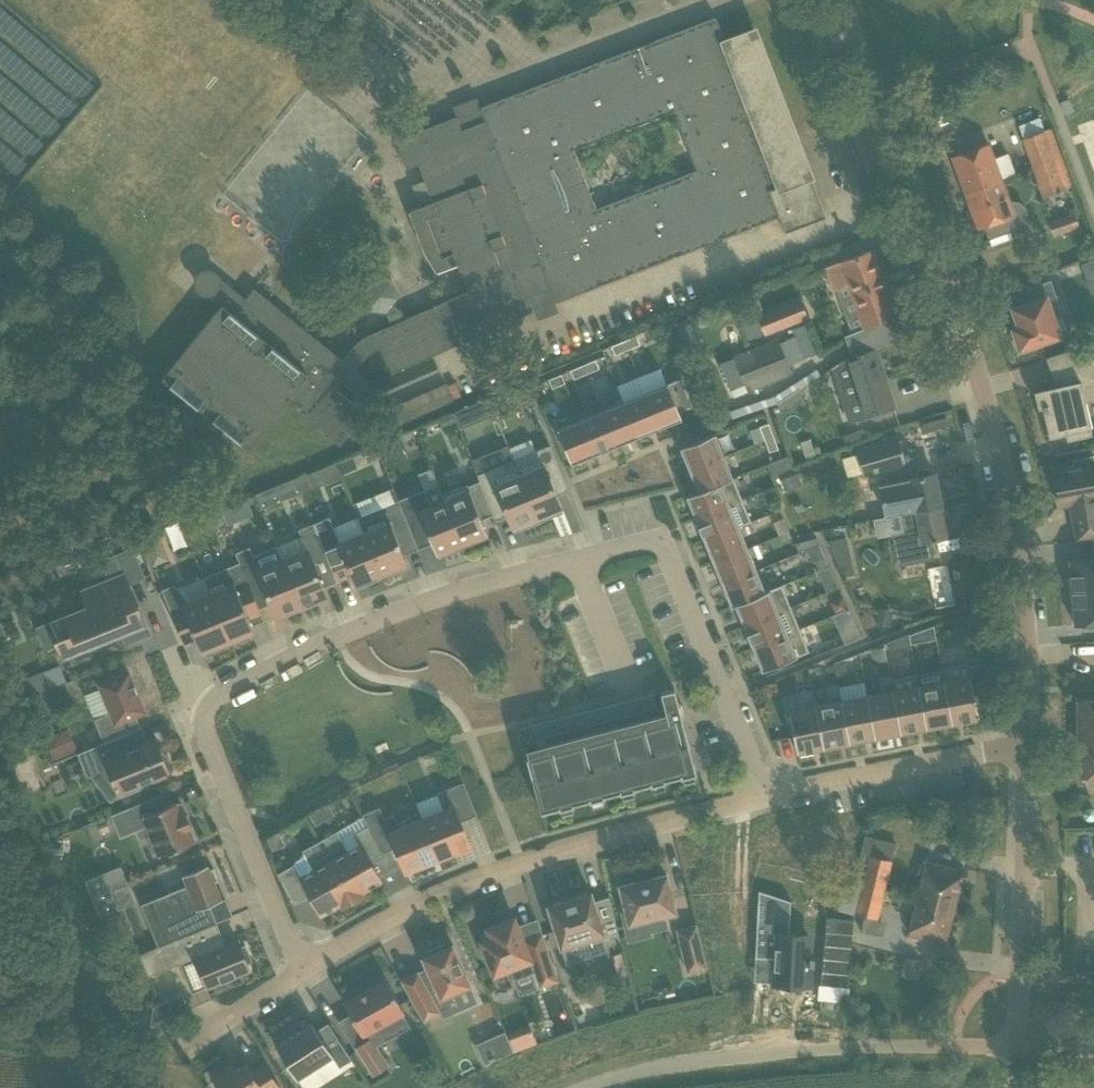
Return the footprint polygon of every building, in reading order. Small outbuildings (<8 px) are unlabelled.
[(162,379),(185,397),(176,408),(216,441),(225,429),(249,448),(293,393),(306,405),(300,411),(340,445),(348,436),(347,434),(363,412),(339,392),(346,383),(357,391),(367,380),(356,371),(372,351),(382,348),(394,372),(465,341),(534,309),(539,320),(560,312),(556,303),(778,217),(784,233),(826,217),(809,174),(801,178),(793,158),(798,156),(761,59),(735,69),(716,18),(653,42),(644,53),(641,46),(480,108),(486,122),(462,131),(457,117),(395,141),(403,161),(406,169),(419,163),(427,183),(414,188),(421,206),(411,210),(427,252),(438,271),(458,264),(463,277),(469,292),(406,320),(402,312),(394,307),(400,297),(392,279),(372,277),(360,293),(369,312),(388,314),(393,326),(376,333),(366,337),(358,344),(343,361),(255,289),(246,300),(223,280),(222,277),(221,275),(218,272),(216,271),(214,269),(212,268),(208,268),(205,269),(202,270),(200,272),(198,273),(196,276),(195,278),(195,279),(195,282),(195,287),(197,289),(198,291),(200,293),(202,294),(205,296),(207,295),(221,306),(162,379)] [(97,76),(97,88),(108,88),(108,76),(97,76)] [(1045,132),(1024,140),(1034,168),(1063,157),(1053,133),(1049,134),(1047,131),(1045,132)] [(953,157),(966,192),(1003,179),(990,144),(973,150),(953,157)] [(1034,168),(1044,196),(1074,184),(1063,157),(1034,168)] [(984,226),(989,238),(1009,230),(1013,229),(1021,225),(1024,222),(1027,217),(1028,213),(1027,208),(1025,205),(1021,203),(1018,202),(1015,201),(1012,202),(1003,179),(966,192),(979,228),(984,226)] [(1050,221),(1055,236),(1080,228),(1075,212),(1050,221)] [(824,268),(832,289),(846,284),(863,328),(897,315),(873,250),(824,268)] [(1062,314),(1050,280),(1025,288),(1030,302),(1012,308),(1019,327),(1013,330),(1014,332),(1010,334),(1015,348),(1019,346),(1020,349),(1023,348),(1024,352),(1038,347),(1037,343),(1059,335),(1053,317),(1062,314)] [(800,298),(757,315),(765,335),(809,318),(800,298)] [(808,322),(791,329),(794,337),(795,337),(804,359),(819,353),(808,322)] [(636,336),(624,341),(627,350),(640,344),(636,336)] [(734,358),(721,363),(730,389),(744,384),(747,391),(749,391),(792,374),(788,365),(780,343),(779,339),(778,338),(733,355),(734,358)] [(624,341),(611,346),(615,355),(627,350),(624,341)] [(1093,365),(1093,342),(1046,358),(1053,378),(1060,376),(1062,385),(1034,391),(1038,409),(1042,408),(1049,438),(1065,434),(1067,440),(1092,434),(1091,428),(1092,428),(1086,403),(1093,401),(1093,367),(1093,365)] [(863,409),(866,417),(894,408),(874,350),(846,360),(863,409)] [(595,360),(583,365),(586,374),(599,369),(595,360)] [(583,365),(570,370),(574,379),(586,374),(583,365)] [(694,373),(685,376),(692,394),(701,390),(694,373)] [(565,383),(561,374),(548,380),(552,388),(565,383)] [(681,378),(645,393),(659,428),(682,419),(679,412),(693,406),(681,378)] [(488,398),(493,411),(516,401),(511,388),(488,398)] [(799,389),(777,403),(780,413),(805,404),(799,389)] [(645,393),(623,402),(638,437),(659,428),(645,393)] [(459,427),(467,424),(485,417),(494,413),(493,411),(488,398),(479,402),(453,412),(456,421),(457,422),(459,427)] [(623,402),(602,411),(616,446),(638,437),(623,402)] [(602,411),(580,420),(594,454),(616,446),(602,411)] [(594,454),(580,420),(557,429),(571,464),(594,454)] [(768,424),(759,427),(764,440),(773,436),(768,424)] [(859,430),(842,435),(845,444),(862,439),(859,430)] [(680,448),(689,470),(724,456),(715,433),(680,448)] [(778,449),(773,436),(764,440),(768,452),(778,449)] [(858,450),(866,478),(909,465),(900,437),(858,450)] [(550,445),(514,460),(539,522),(552,516),(553,511),(561,508),(556,496),(568,491),(550,445)] [(1054,472),(1061,509),(1069,507),(1076,542),(1093,538),(1093,458),(1093,455),(1071,459),(1073,469),(1054,472)] [(733,477),(724,456),(689,470),(698,491),(733,477)] [(781,458),(777,460),(781,472),(792,468),(787,456),(781,458)] [(341,461),(337,463),(342,475),(357,468),(352,457),(341,461)] [(539,522),(514,460),(477,475),(480,481),(494,515),(496,520),(508,515),(513,528),(521,524),(526,527),(539,522)] [(335,462),(325,467),(331,481),(341,477),(338,469),(335,462)] [(909,479),(880,484),(887,516),(901,513),(941,505),(934,473),(929,474),(928,467),(915,469),(917,477),(909,478),(909,479)] [(797,474),(781,481),(786,492),(802,486),(797,474)] [(742,500),(733,477),(698,491),(686,496),(695,519),(742,500)] [(467,484),(443,494),(445,500),(463,544),(488,535),(481,519),(494,515),(480,481),(468,486),(467,484)] [(777,486),(762,492),(766,501),(781,495),(777,486)] [(430,506),(424,490),(398,500),(418,549),(432,543),(437,555),(463,544),(445,500),(430,506)] [(398,500),(357,517),(364,533),(383,577),(402,570),(400,565),(407,563),(404,555),(418,549),(398,500)] [(751,521),(742,500),(695,519),(704,541),(751,521)] [(904,529),(891,532),(897,566),(934,559),(930,541),(947,537),(941,505),(901,513),(904,529)] [(231,507),(221,511),(227,526),(237,521),(231,507)] [(224,523),(220,511),(210,515),(214,527),(224,523)] [(329,517),(314,524),(337,581),(351,576),(355,584),(362,581),(363,585),(383,577),(364,533),(339,542),(329,517)] [(314,524),(299,530),(306,548),(282,558),(276,544),(275,545),(302,610),(322,602),(321,597),(327,595),(323,587),(337,582),(337,581),(314,524)] [(748,548),(739,527),(704,541),(713,563),(748,548)] [(159,534),(143,541),(148,554),(152,566),(169,559),(166,553),(164,547),(163,545),(161,539),(159,534)] [(846,537),(828,541),(836,559),(850,556),(846,537)] [(800,553),(819,544),(816,538),(795,543),(800,553)] [(1069,560),(1072,593),(1093,591),(1093,539),(1091,540),(1092,558),(1069,560)] [(249,546),(236,552),(259,609),(271,604),(276,616),(282,614),(284,618),(302,610),(275,545),(275,544),(253,554),(249,546)] [(819,545),(807,550),(807,551),(812,562),(815,561),(824,557),(819,546),(819,545)] [(757,570),(748,548),(713,563),(722,585),(757,570)] [(144,578),(132,549),(101,561),(110,581),(84,592),(90,607),(59,620),(72,652),(121,632),(125,641),(149,631),(139,607),(137,608),(127,585),(144,578)] [(262,616),(236,553),(235,553),(239,562),(227,567),(227,585),(210,591),(230,641),(234,640),(236,644),(250,638),(249,634),(254,632),(250,622),(262,616)] [(828,567),(818,571),(823,583),(833,579),(834,578),(829,566),(828,567)] [(766,592),(766,591),(757,570),(722,585),(731,607),(735,605),(766,592)] [(230,641),(210,591),(188,600),(175,584),(162,590),(185,646),(197,642),(202,653),(211,650),(213,653),(227,647),(226,643),(230,641)] [(735,605),(744,626),(791,607),(782,585),(766,591),(766,592),(735,605)] [(1072,593),(1075,625),(1093,624),(1093,591),(1072,593)] [(843,595),(830,601),(835,614),(849,608),(843,595)] [(800,629),(791,607),(744,627),(753,648),(800,629)] [(849,608),(833,615),(844,644),(861,637),(859,632),(849,608)] [(878,609),(875,623),(890,626),(892,611),(878,609)] [(933,625),(920,630),(922,642),(936,639),(933,625)] [(809,652),(800,629),(753,648),(762,671),(809,652)] [(909,635),(889,642),(890,652),(910,648),(909,635)] [(884,647),(870,650),(871,657),(878,662),(887,661),(884,647)] [(845,663),(834,664),(836,675),(847,673),(845,663)] [(968,663),(942,668),(944,680),(952,723),(979,717),(972,681),(989,678),(986,663),(969,666),(968,663)] [(819,666),(809,668),(811,679),(817,678),(821,673),(819,666)] [(808,670),(797,672),(799,684),(810,682),(808,670)] [(18,682),(17,682),(24,699),(26,699),(50,689),(43,672),(18,682)] [(94,720),(104,743),(127,733),(141,728),(136,716),(145,712),(129,672),(99,684),(110,713),(94,720)] [(890,680),(901,733),(926,728),(918,685),(916,675),(890,680)] [(867,695),(875,737),(901,733),(890,680),(890,676),(878,678),(881,693),(867,695)] [(918,685),(926,728),(952,723),(944,680),(918,685)] [(838,745),(849,742),(841,700),(838,684),(826,686),(829,703),(816,705),(824,747),(826,747),(826,750),(838,747),(838,745)] [(527,758),(541,813),(561,808),(559,801),(569,798),(571,806),(591,800),(589,793),(600,790),(602,798),(622,792),(620,785),(631,782),(633,790),(652,784),(651,777),(661,774),(663,782),(683,776),(681,769),(692,766),(694,774),(696,773),(674,688),(661,692),(667,714),(670,713),(672,720),(540,754),(533,725),(516,730),(524,759),(527,758)] [(789,710),(797,753),(824,747),(812,689),(801,692),(804,707),(789,710)] [(841,700),(849,742),(875,737),(867,695),(841,700)] [(1078,701),(1078,738),(1093,738),(1093,701),(1078,701)] [(69,728),(44,738),(54,763),(78,754),(78,753),(69,728)] [(127,733),(104,743),(78,753),(78,754),(87,778),(113,767),(115,773),(111,775),(120,797),(150,785),(148,782),(170,773),(168,768),(169,767),(169,762),(168,758),(166,754),(162,752),(161,751),(156,738),(133,747),(127,733)] [(1078,776),(1093,776),(1093,738),(1078,738),(1078,776)] [(440,858),(442,862),(454,857),(452,853),(470,846),(460,822),(477,815),(463,782),(437,793),(444,810),(421,819),(438,859),(440,858)] [(128,808),(111,815),(120,837),(147,826),(159,857),(168,853),(169,856),(187,848),(186,846),(195,842),(189,827),(192,826),(187,815),(185,816),(179,801),(166,807),(161,795),(128,808)] [(320,808),(309,815),(315,826),(327,820),(320,808)] [(380,808),(363,815),(369,826),(382,853),(396,848),(406,872),(438,859),(421,819),(399,828),(394,815),(384,819),(380,808)] [(1083,815),(1083,816),(1083,817),(1083,818),(1084,818),(1084,819),(1085,819),(1085,820),(1086,820),(1087,821),(1088,821),(1089,821),(1090,821),(1091,821),(1092,821),(1092,820),(1093,820),(1093,819),(1093,810),(1093,809),(1092,809),(1091,809),(1090,808),(1089,808),(1088,808),(1088,809),(1087,809),(1086,809),(1085,809),(1085,810),(1084,811),(1083,812),(1083,813),(1083,814),(1083,815)] [(876,816),(871,825),(878,830),(884,821),(876,816)] [(319,841),(352,901),(363,895),(361,892),(381,881),(371,863),(384,856),(382,853),(369,826),(354,835),(360,845),(348,852),(337,831),(319,841)] [(279,833),(267,838),(272,851),(278,848),(282,839),(279,833)] [(865,835),(860,858),(870,860),(870,861),(863,884),(885,890),(892,860),(891,860),(896,843),(865,835)] [(294,864),(278,873),(295,904),(310,895),(321,915),(340,904),(342,907),(352,901),(319,841),(302,851),(314,871),(302,878),(294,864)] [(918,898),(954,908),(964,868),(958,866),(957,869),(927,862),(918,898)] [(141,904),(158,946),(216,922),(210,905),(222,900),(215,883),(218,881),(213,868),(209,870),(207,865),(183,875),(187,886),(141,904)] [(676,912),(666,874),(620,886),(624,903),(619,905),(624,923),(629,922),(629,924),(645,920),(647,926),(666,922),(664,915),(676,912)] [(846,880),(840,911),(861,917),(878,921),(878,919),(886,890),(885,890),(863,884),(846,880)] [(759,891),(755,958),(774,959),(774,970),(775,970),(774,979),(783,980),(783,983),(783,985),(809,986),(810,966),(813,966),(814,966),(814,957),(809,957),(809,956),(808,956),(809,938),(797,937),(796,937),(797,934),(789,934),(788,933),(789,903),(790,904),(791,901),(759,891)] [(620,942),(609,897),(594,901),(591,893),(548,906),(561,948),(603,935),(606,946),(620,942)] [(938,945),(944,947),(954,908),(918,898),(909,935),(939,942),(938,945)] [(531,970),(538,989),(559,981),(542,932),(522,939),(514,917),(487,928),(489,933),(480,936),(482,941),(481,941),(494,973),(511,967),(514,976),(531,970)] [(158,946),(150,949),(159,972),(195,958),(207,988),(250,970),(247,963),(252,961),(245,946),(241,948),(238,940),(224,946),(221,940),(223,939),(216,922),(158,946)] [(706,968),(696,925),(677,930),(687,972),(706,968)] [(418,971),(401,980),(424,1022),(441,1012),(440,1010),(447,1007),(443,996),(470,984),(452,944),(446,947),(445,944),(427,952),(429,955),(423,958),(428,969),(419,973),(418,971)] [(144,952),(139,954),(148,977),(150,976),(159,972),(150,949),(147,951),(144,952)] [(902,976),(915,980),(920,960),(907,957),(902,976)] [(354,1048),(372,1076),(389,1065),(377,1046),(385,1041),(377,1029),(403,1012),(386,980),(344,1003),(365,1041),(354,1048)] [(276,1045),(275,1046),(297,1080),(298,1079),(332,1057),(339,1068),(351,1060),(340,1043),(328,1023),(317,1030),(312,1022),(311,1023),(311,1024),(277,1046),(276,1045)] [(515,1030),(507,1033),(514,1052),(522,1049),(515,1030)] [(504,1031),(491,1037),(500,1057),(514,1051),(504,1031)] [(211,1078),(218,1087),(281,1087),(265,1063),(252,1071),(246,1063),(235,1070),(232,1065),(211,1078)]
